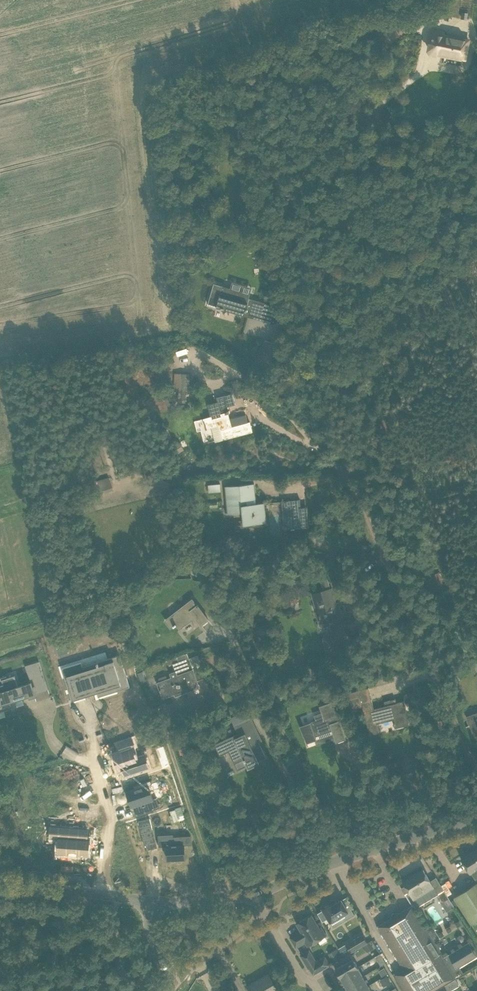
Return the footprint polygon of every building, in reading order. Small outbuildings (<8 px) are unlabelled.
[(433,5),(431,16),(440,18),(443,7),(433,5)] [(438,53),(465,59),(468,40),(442,35),(443,32),(432,30),(428,51),(430,53),(436,55),(438,53)] [(236,312),(236,313),(244,315),(245,311),(250,313),(250,312),(255,314),(259,302),(249,299),(250,295),(213,284),(208,303),(221,307),(220,308),(224,309),(224,308),(236,312)] [(259,359),(271,362),(276,343),(265,340),(259,359)] [(173,388),(178,389),(178,402),(185,403),(187,374),(174,373),(173,388)] [(219,425),(222,438),(252,430),(250,422),(230,427),(229,422),(230,422),(228,413),(229,413),(229,411),(228,411),(227,409),(228,409),(224,396),(217,398),(221,414),(203,419),(206,429),(219,425)] [(177,444),(170,448),(174,456),(182,451),(177,444)] [(97,481),(100,491),(104,490),(105,492),(113,490),(108,477),(97,481)] [(219,483),(208,484),(209,492),(220,491),(219,483)] [(229,486),(230,492),(231,491),(231,497),(230,497),(231,503),(229,503),(229,507),(230,506),(231,512),(226,512),(226,514),(237,513),(236,512),(242,511),(243,525),(266,522),(264,503),(254,503),(254,499),(255,499),(254,483),(229,486)] [(287,514),(288,528),(301,527),(300,513),(301,513),(301,509),(287,510),(287,514)] [(198,566),(192,571),(197,576),(202,571),(198,566)] [(318,616),(318,619),(319,619),(320,624),(329,621),(333,632),(331,634),(338,645),(349,639),(343,627),(342,628),(339,618),(341,618),(338,608),(335,608),(334,604),(335,604),(331,589),(329,589),(327,579),(320,581),(323,591),(318,592),(313,594),(318,611),(317,611),(318,616)] [(164,621),(169,628),(173,625),(174,626),(176,624),(179,628),(194,616),(201,625),(208,619),(197,606),(198,605),(197,603),(196,604),(192,599),(184,605),(164,621)] [(186,652),(166,659),(168,666),(173,664),(177,675),(157,683),(163,698),(175,693),(175,696),(199,687),(186,652)] [(81,662),(61,668),(68,689),(82,684),(85,693),(90,692),(90,689),(95,688),(114,682),(117,691),(129,687),(127,678),(124,679),(121,669),(118,659),(108,662),(105,663),(106,668),(100,670),(84,674),(82,669),(83,669),(82,666),(81,662)] [(39,661),(25,665),(30,682),(33,691),(34,690),(34,692),(46,688),(46,690),(48,690),(39,661)] [(3,708),(4,710),(11,707),(12,707),(10,702),(15,700),(22,698),(34,694),(33,691),(30,682),(18,685),(15,675),(7,677),(2,679),(3,684),(0,685),(0,709),(3,708)] [(362,706),(369,735),(379,732),(376,719),(391,715),(395,727),(409,724),(410,724),(404,701),(396,703),(395,699),(384,702),(385,706),(374,709),(368,688),(348,693),(352,709),(362,706)] [(241,689),(232,693),(235,699),(244,695),(241,689)] [(285,702),(283,696),(274,698),(276,705),(285,702)] [(345,738),(339,721),(336,715),(337,714),(333,704),(321,709),(324,715),(316,718),(318,723),(301,729),(307,742),(315,739),(315,737),(333,730),(336,741),(345,738)] [(466,716),(472,733),(476,731),(476,712),(466,716)] [(266,757),(253,729),(236,737),(234,735),(214,744),(220,755),(228,751),(234,764),(244,759),(245,761),(248,767),(258,762),(258,761),(266,757)] [(120,751),(113,754),(118,770),(122,769),(124,775),(149,767),(146,759),(137,762),(132,748),(135,748),(132,740),(118,745),(120,751)] [(167,758),(160,761),(162,768),(170,766),(167,758)] [(135,789),(126,792),(131,807),(133,806),(134,810),(136,816),(154,811),(153,809),(160,807),(156,797),(153,798),(149,785),(152,784),(151,780),(133,785),(134,787),(135,789)] [(51,826),(50,838),(59,839),(58,853),(70,854),(69,856),(76,856),(76,855),(88,856),(89,839),(87,838),(87,829),(51,826)] [(173,834),(158,835),(158,846),(163,846),(166,846),(167,860),(185,859),(184,845),(187,845),(191,844),(191,835),(173,836),(173,834)] [(469,873),(476,868),(476,849),(461,859),(469,873)] [(404,884),(400,886),(403,891),(407,889),(413,900),(434,887),(423,869),(402,882),(404,884)] [(476,883),(464,891),(474,906),(476,904),(476,884),(476,883)] [(445,889),(437,893),(445,910),(453,906),(445,889)] [(355,915),(351,908),(348,910),(341,899),(334,903),(333,902),(321,908),(330,922),(344,914),(347,919),(355,915)] [(456,978),(433,941),(439,937),(431,925),(426,928),(420,919),(412,905),(394,915),(377,925),(386,939),(404,968),(395,973),(395,972),(393,973),(403,990),(434,990),(456,978)] [(296,923),(300,930),(290,937),(296,947),(305,942),(307,946),(326,935),(320,926),(319,927),(311,914),(296,923)] [(175,932),(178,939),(188,934),(185,927),(175,932)] [(350,953),(367,943),(362,934),(345,944),(350,953)] [(449,955),(444,958),(454,974),(459,971),(457,967),(475,956),(468,944),(449,955)] [(300,955),(308,968),(309,968),(313,975),(330,965),(324,956),(316,962),(309,950),(300,955)] [(340,977),(357,967),(358,967),(353,958),(335,969),(340,977)] [(134,979),(140,983),(147,971),(141,967),(134,979)] [(340,977),(346,986),(363,976),(357,967),(340,977)] [(250,990),(278,990),(268,974),(260,979),(261,982),(249,989),(250,990)] [(349,990),(359,990),(368,986),(363,976),(346,986),(349,990)] [(311,990),(324,990),(323,989),(331,984),(326,977),(309,988),(311,990)]
